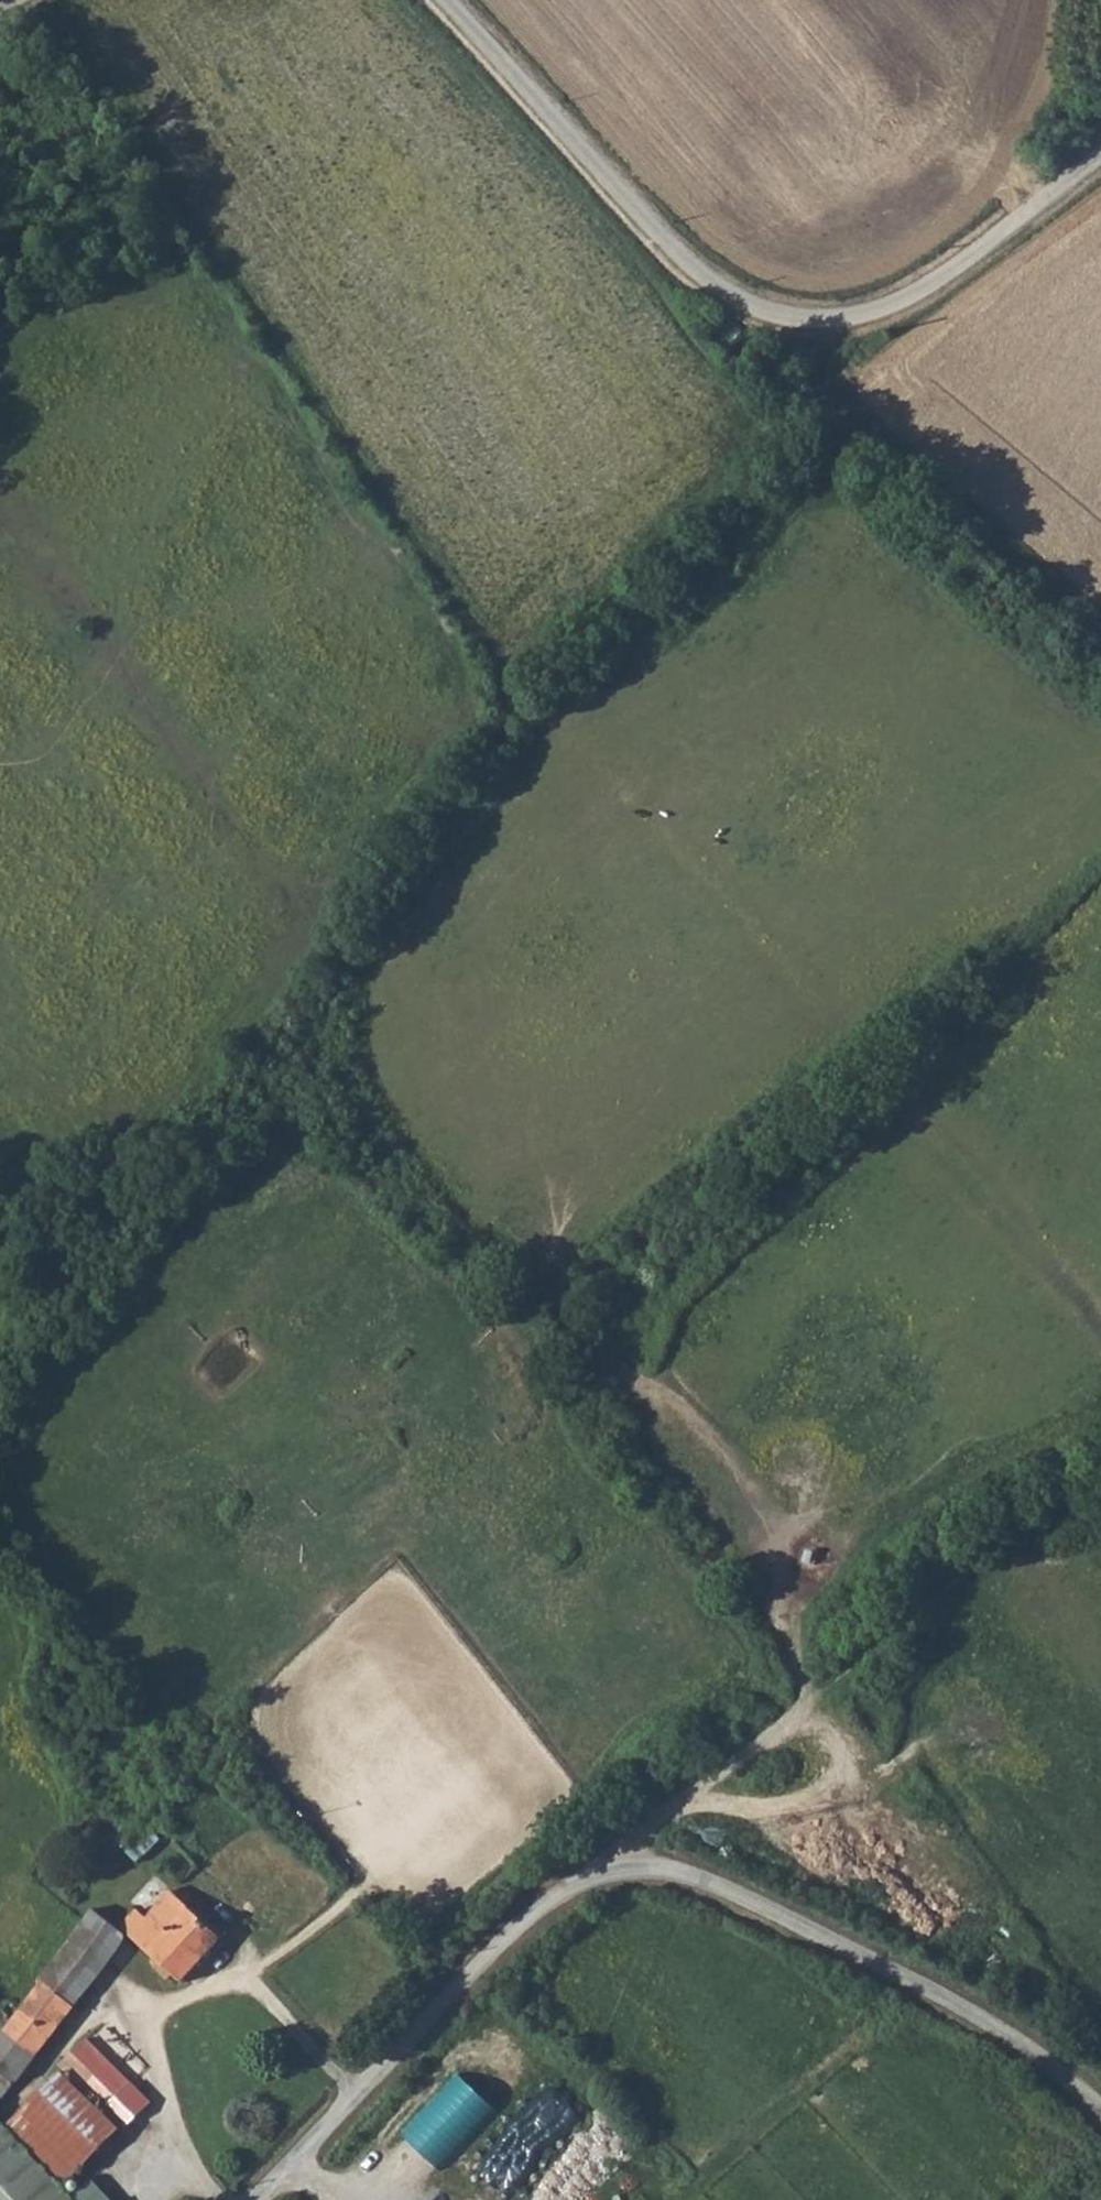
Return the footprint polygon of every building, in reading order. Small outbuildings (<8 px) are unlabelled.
[(231,1926),(164,1862),(143,1886),(150,1894),(212,1948),(231,1926)] [(150,1894),(110,1936),(176,1989),(212,1948),(150,1894)] [(4,2104),(118,1954),(106,1943),(80,1925),(2,2029),(8,2033),(0,2042),(0,2101),(4,2104)] [(46,2081),(53,2088),(105,2139),(131,2112),(73,2058),(46,2081)] [(13,2131),(63,2180),(105,2139),(53,2088),(13,2131)] [(63,2180),(13,2131),(0,2116),(0,2199),(83,2199),(63,2180)] [(485,2199),(536,2199),(468,2119),(438,2144),(485,2199)]
